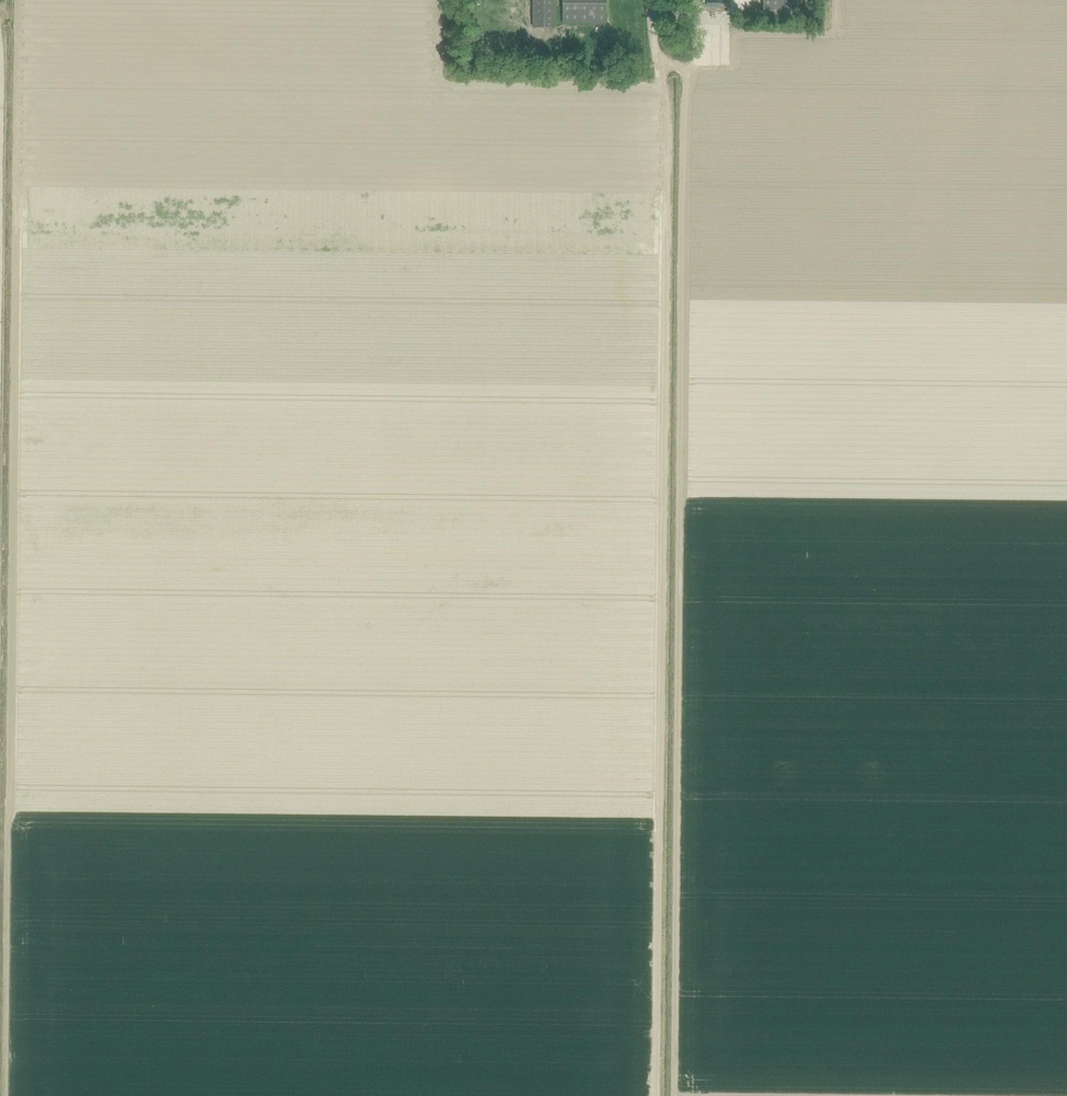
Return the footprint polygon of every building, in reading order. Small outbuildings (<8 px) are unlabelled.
[(555,0),(532,0),(532,27),(555,27),(555,0)] [(606,0),(562,0),(562,23),(606,23),(606,0)] [(798,0),(762,0),(762,17),(798,18),(798,0)]
